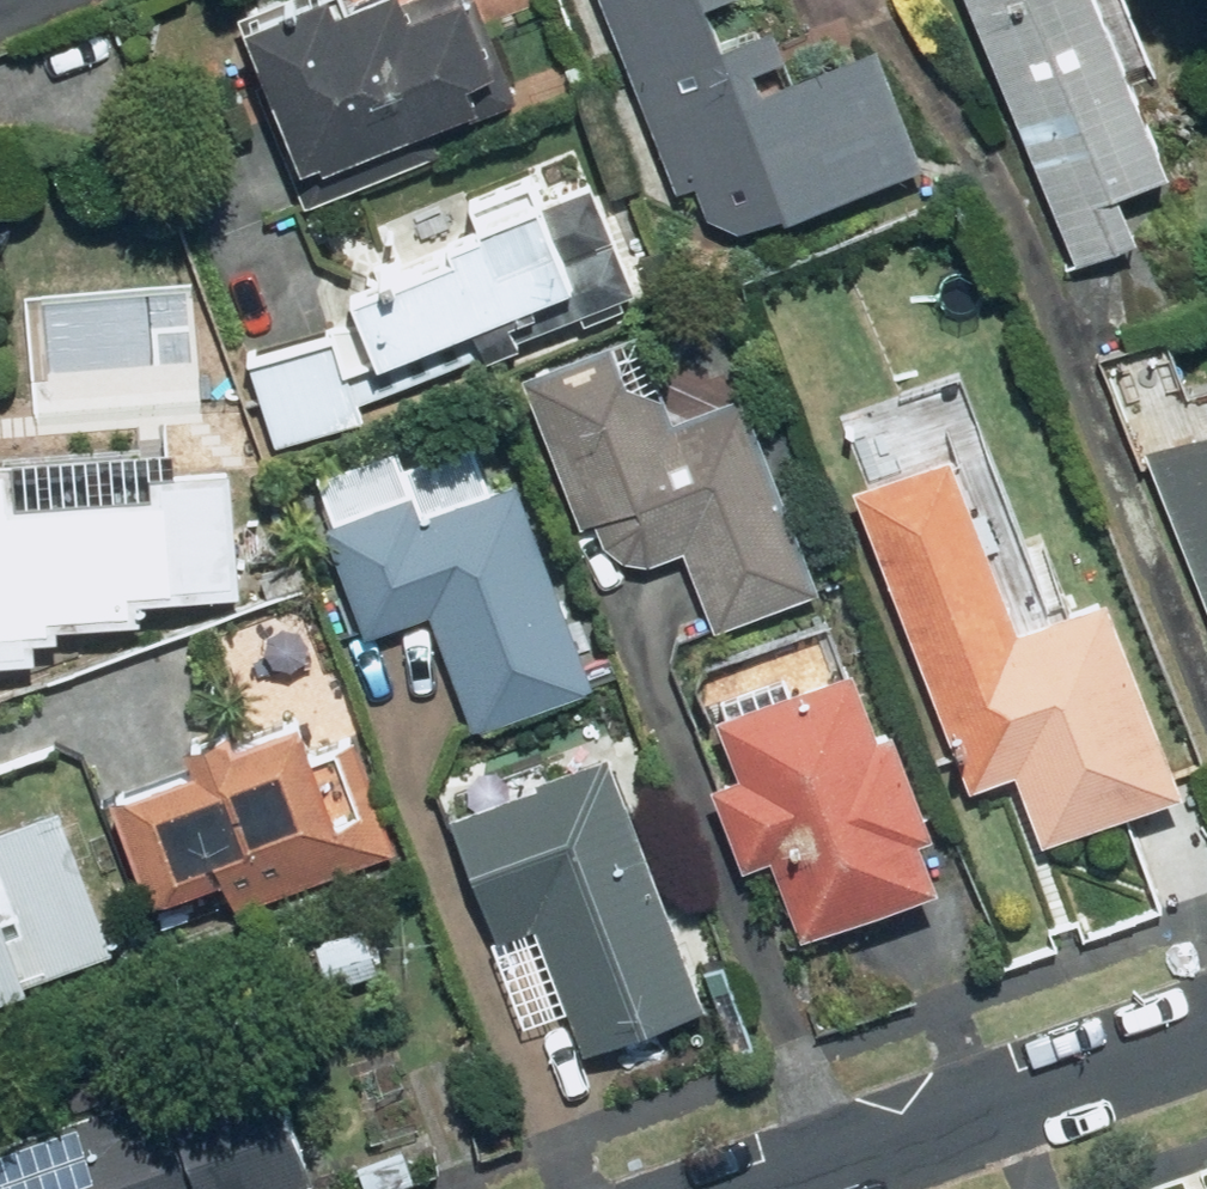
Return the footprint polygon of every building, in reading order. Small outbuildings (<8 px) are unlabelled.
[(312,160),(330,152),(336,165),(487,99),(479,81),(513,66),(484,0),(421,0),(419,1),(419,0),(355,0),(353,1),(353,0),(296,0),(251,20),(312,160)] [(887,39),(772,85),(765,67),(799,54),(782,13),(728,35),(715,2),(719,0),(610,0),(709,246),(933,155),(887,39)] [(1178,172),(1111,0),(972,0),(1079,272),(1147,245),(1126,192),(1178,172)] [(251,355),(286,446),(369,414),(364,400),(645,292),(602,179),(553,197),(544,173),(473,201),(483,229),(322,291),(334,323),(251,355)] [(653,321),(523,370),(577,515),(593,509),(593,512),(594,516),(595,519),(596,522),(597,526),(599,529),(600,532),(602,535),(604,538),(606,540),(609,543),(611,545),(614,548),(617,550),(620,552),(623,553),(626,555),(629,556),(633,557),(636,558),(639,559),(643,559),(646,559),(650,560),(653,559),(657,559),(660,558),(664,557),(667,556),(670,555),(673,554),(676,552),(679,550),(682,548),(685,546),(718,632),(832,589),(754,384),(687,409),(653,321)] [(1148,444),(1206,597),(1206,421),(1148,444)] [(996,429),(855,482),(968,786),(1023,766),(1050,840),(1195,787),(1122,587),(1064,609),(996,429)] [(48,660),(47,642),(66,640),(65,623),(156,617),(155,599),(245,593),(236,467),(179,471),(176,442),(0,454),(0,663),(48,660)] [(427,472),(318,512),(369,649),(429,626),(468,729),(613,675),(532,459),(436,495),(427,472)] [(843,608),(744,647),(763,697),(725,712),(747,770),(718,782),(751,866),(779,855),(809,932),(948,878),(932,837),(947,831),(903,721),(890,727),(843,608)] [(318,751),(304,712),(246,732),(240,716),(192,733),(202,759),(117,789),(154,895),(231,868),(242,903),(403,851),(365,736),(318,751)] [(504,938),(497,941),(529,1026),(573,1010),(588,1050),(715,1002),(619,748),(455,810),(504,938)] [(117,945),(59,795),(0,818),(0,991),(117,945)] [(0,1096),(0,1188),(273,1188),(325,1170),(277,1039),(68,1114),(54,1077),(0,1096)]
